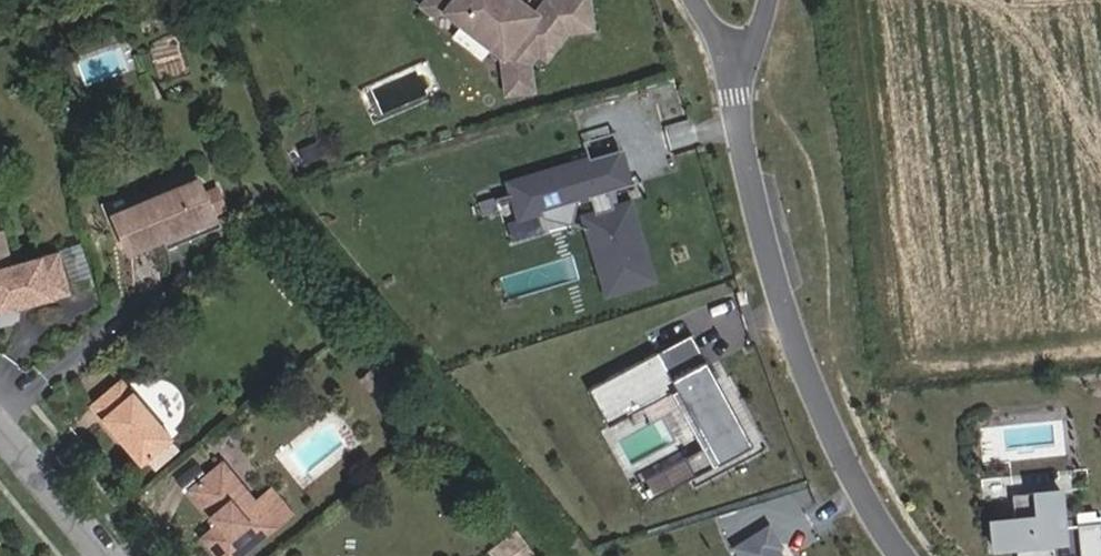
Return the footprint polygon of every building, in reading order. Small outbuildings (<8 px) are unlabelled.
[(591,0),(548,0),(538,14),(521,0),(428,0),(425,5),(434,12),(447,10),(506,56),(531,63),(541,50),(549,57),(570,30),(594,27),(591,0)] [(534,88),(531,63),(506,56),(510,91),(534,88)] [(621,150),(616,132),(584,142),(590,159),(621,150)] [(632,185),(621,150),(590,159),(510,185),(521,220),(592,198),(597,213),(586,217),(611,295),(657,281),(632,202),(616,208),(610,192),(632,185)] [(184,181),(108,213),(121,244),(148,232),(186,215),(196,210),(184,181)] [(61,290),(50,251),(0,264),(0,306),(61,290)] [(755,446),(694,333),(591,389),(611,426),(679,390),(709,445),(720,465),(755,446)] [(113,374),(81,401),(131,460),(164,434),(113,374)] [(652,501),(720,465),(709,445),(641,482),(652,501)] [(249,497),(217,458),(183,486),(210,519),(191,534),(210,555),(229,555),(284,511),(262,486),(249,497)] [(984,516),(986,552),(1016,550),(1017,555),(1054,555),(1054,544),(1065,543),(1062,486),(1012,489),(1014,514),(984,516)] [(1078,522),(1082,555),(1100,555),(1100,519),(1078,522)] [(775,549),(780,546),(767,527),(734,547),(739,555),(780,555),(775,549)]
